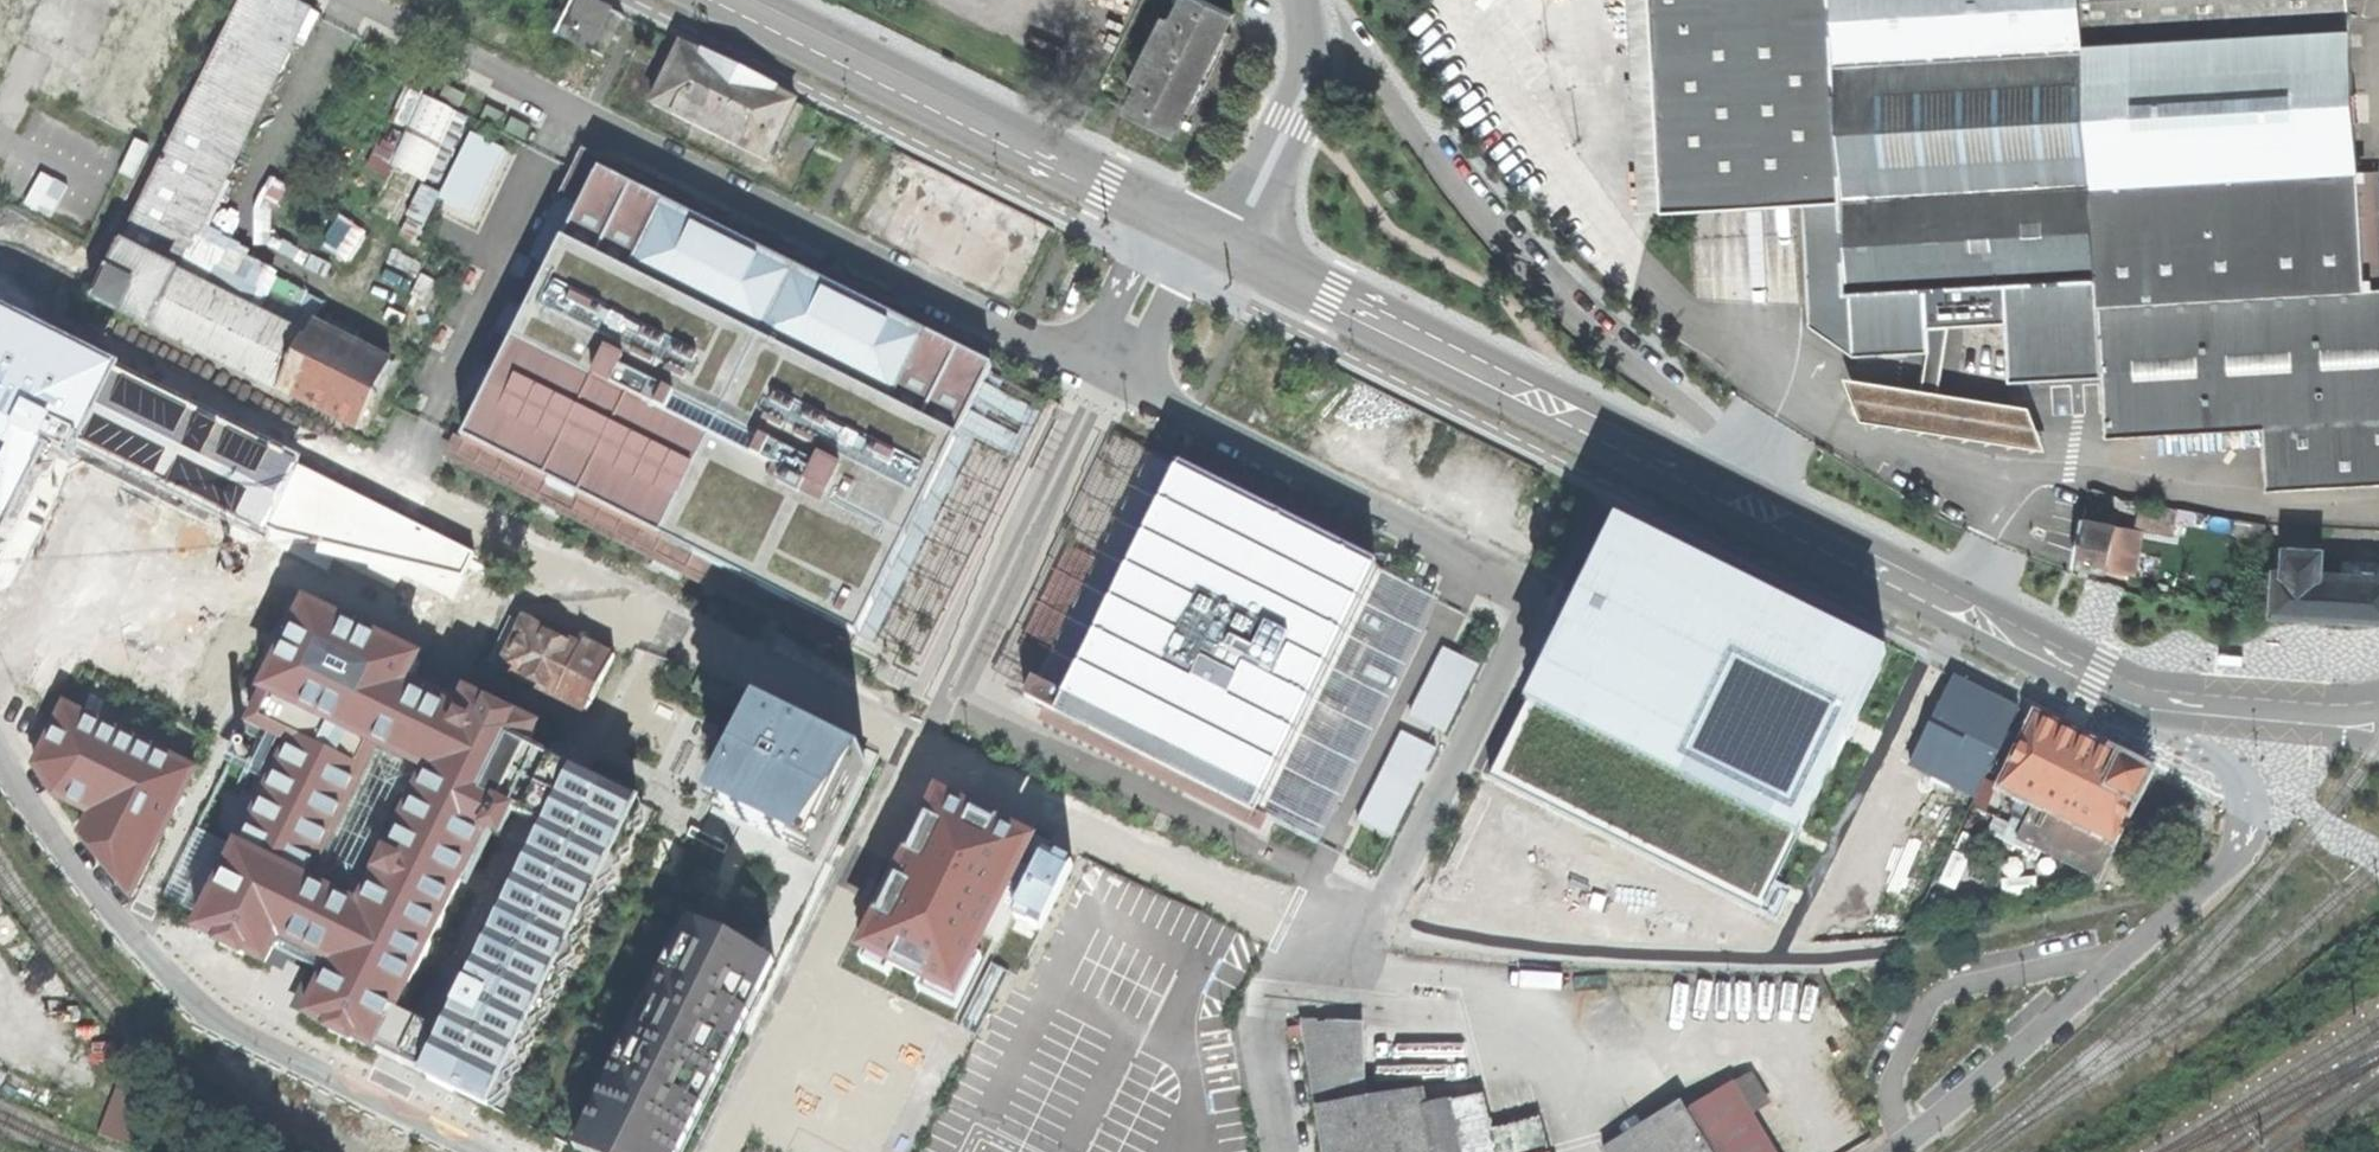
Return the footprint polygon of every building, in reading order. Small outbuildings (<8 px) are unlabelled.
[(308,1),(305,0),(241,0),(93,296),(358,428),(391,362),(313,323),(307,336),(173,269),(308,1)] [(620,13),(597,2),(594,0),(569,0),(555,30),(601,54),(620,13)] [(1117,31),(1125,15),(1097,0),(1095,0),(1086,15),(1117,31)] [(1175,133),(1184,116),(1190,119),(1233,35),(1226,32),(1236,13),(1212,0),(1188,0),(1178,19),(1170,15),(1137,78),(1145,82),(1130,110),(1152,121),(1175,133)] [(2378,481),(2378,284),(2368,285),(2362,164),(2360,164),(2349,0),(1649,0),(1663,211),(1730,206),(1802,202),(1811,325),(1855,355),(1907,351),(1928,327),(1925,285),(2006,280),(2012,377),(2071,372),(2070,361),(2103,359),(2103,369),(2107,436),(2265,426),(2268,489),(2378,481)] [(654,102),(767,159),(796,101),(736,71),(682,45),(654,102)] [(430,94),(416,130),(402,165),(436,178),(450,142),(454,144),(468,109),(430,94)] [(1030,436),(1055,383),(552,127),(478,257),(531,280),(444,459),(850,657),(860,637),(919,668),(971,559),(1030,436)] [(483,214),(515,148),(481,132),(449,199),(483,214)] [(474,553),(272,453),(0,317),(0,575),(62,451),(230,536),(240,518),(274,533),(463,578),(474,553)] [(2071,372),(2103,369),(2103,359),(2070,361),(2071,372)] [(2028,402),(1842,372),(1858,416),(2045,446),(2028,402)] [(1318,845),(1442,570),(1126,418),(992,683),(1042,707),(1037,718),(1035,721),(1261,832),(1263,829),(1268,821),(1318,845)] [(2174,534),(2178,511),(2141,504),(2136,527),(2174,534)] [(1807,904),(1917,658),(1626,513),(1511,756),(1807,904)] [(2228,532),(2260,538),(2263,521),(2230,516),(2228,532)] [(2108,568),(2117,524),(2083,517),(2075,561),(2108,568)] [(2378,617),(2378,562),(2345,560),(2344,571),(2322,571),(2323,547),(2288,546),(2286,568),(2277,568),(2274,611),(2312,613),(2378,617)] [(356,1057),(484,1122),(491,1106),(514,1099),(509,1078),(527,1072),(521,1051),(540,1044),(535,1024),(553,1017),(547,996),(567,989),(562,969),(579,963),(574,942),(593,935),(587,914),(605,908),(599,888),(620,881),(613,860),(634,854),(627,832),(647,825),(639,801),(644,793),(532,738),(536,727),(467,693),(457,712),(406,685),(419,657),(308,604),(265,691),(240,678),(213,732),(46,649),(26,684),(63,703),(34,761),(40,774),(57,798),(89,812),(79,831),(132,895),(221,941),(220,943),(223,945),(221,950),(239,958),(240,954),(243,955),(245,953),(281,970),(285,971),(286,966),(291,960),(300,966),(307,971),(290,1007),(331,1026),(330,1029),(332,1031),(328,1040),(336,1044),(345,1049),(352,1040),(354,1040),(356,1038),(364,1043),(356,1057)] [(588,710),(616,654),(585,640),(581,647),(526,619),(502,667),(588,710)] [(633,662),(638,648),(622,642),(616,654),(633,662)] [(2211,659),(2211,664),(2236,666),(2237,656),(2218,655),(2212,654),(2211,659)] [(1460,734),(1485,679),(1443,661),(1419,716),(1460,734)] [(1980,794),(2021,709),(1954,676),(1912,760),(1980,794)] [(752,705),(700,814),(810,866),(862,758),(752,705)] [(2023,840),(2097,876),(2149,773),(2083,740),(2036,717),(2000,786),(2035,803),(2027,821),(2014,816),(2003,839),(2019,846),(2023,840)] [(1409,730),(1366,819),(1407,839),(1450,750),(1409,730)] [(1073,829),(923,756),(836,943),(952,1006),(1010,883),(1039,899),(1073,829)] [(1485,836),(1551,862),(1565,825),(1500,800),(1485,836)] [(565,1151),(684,1151),(776,962),(679,916),(565,1151)] [(1542,1121),(1493,1132),(1484,1095),(1453,1101),(1452,1099),(1420,1104),(1417,1089),(1364,1098),(1360,1024),(1302,1021),(1303,1027),(1305,1040),(1324,1151),(1550,1151),(1542,1121)] [(1292,1042),(1305,1040),(1303,1027),(1289,1029),(1292,1042)] [(1733,1082),(1687,1109),(1713,1151),(1774,1151),(1733,1082)] [(106,1134),(139,1145),(152,1106),(119,1095),(106,1134)] [(1687,1109),(1682,1101),(1603,1150),(1604,1151),(1713,1151),(1687,1109)] [(836,1132),(825,1151),(874,1151),(836,1132)]
